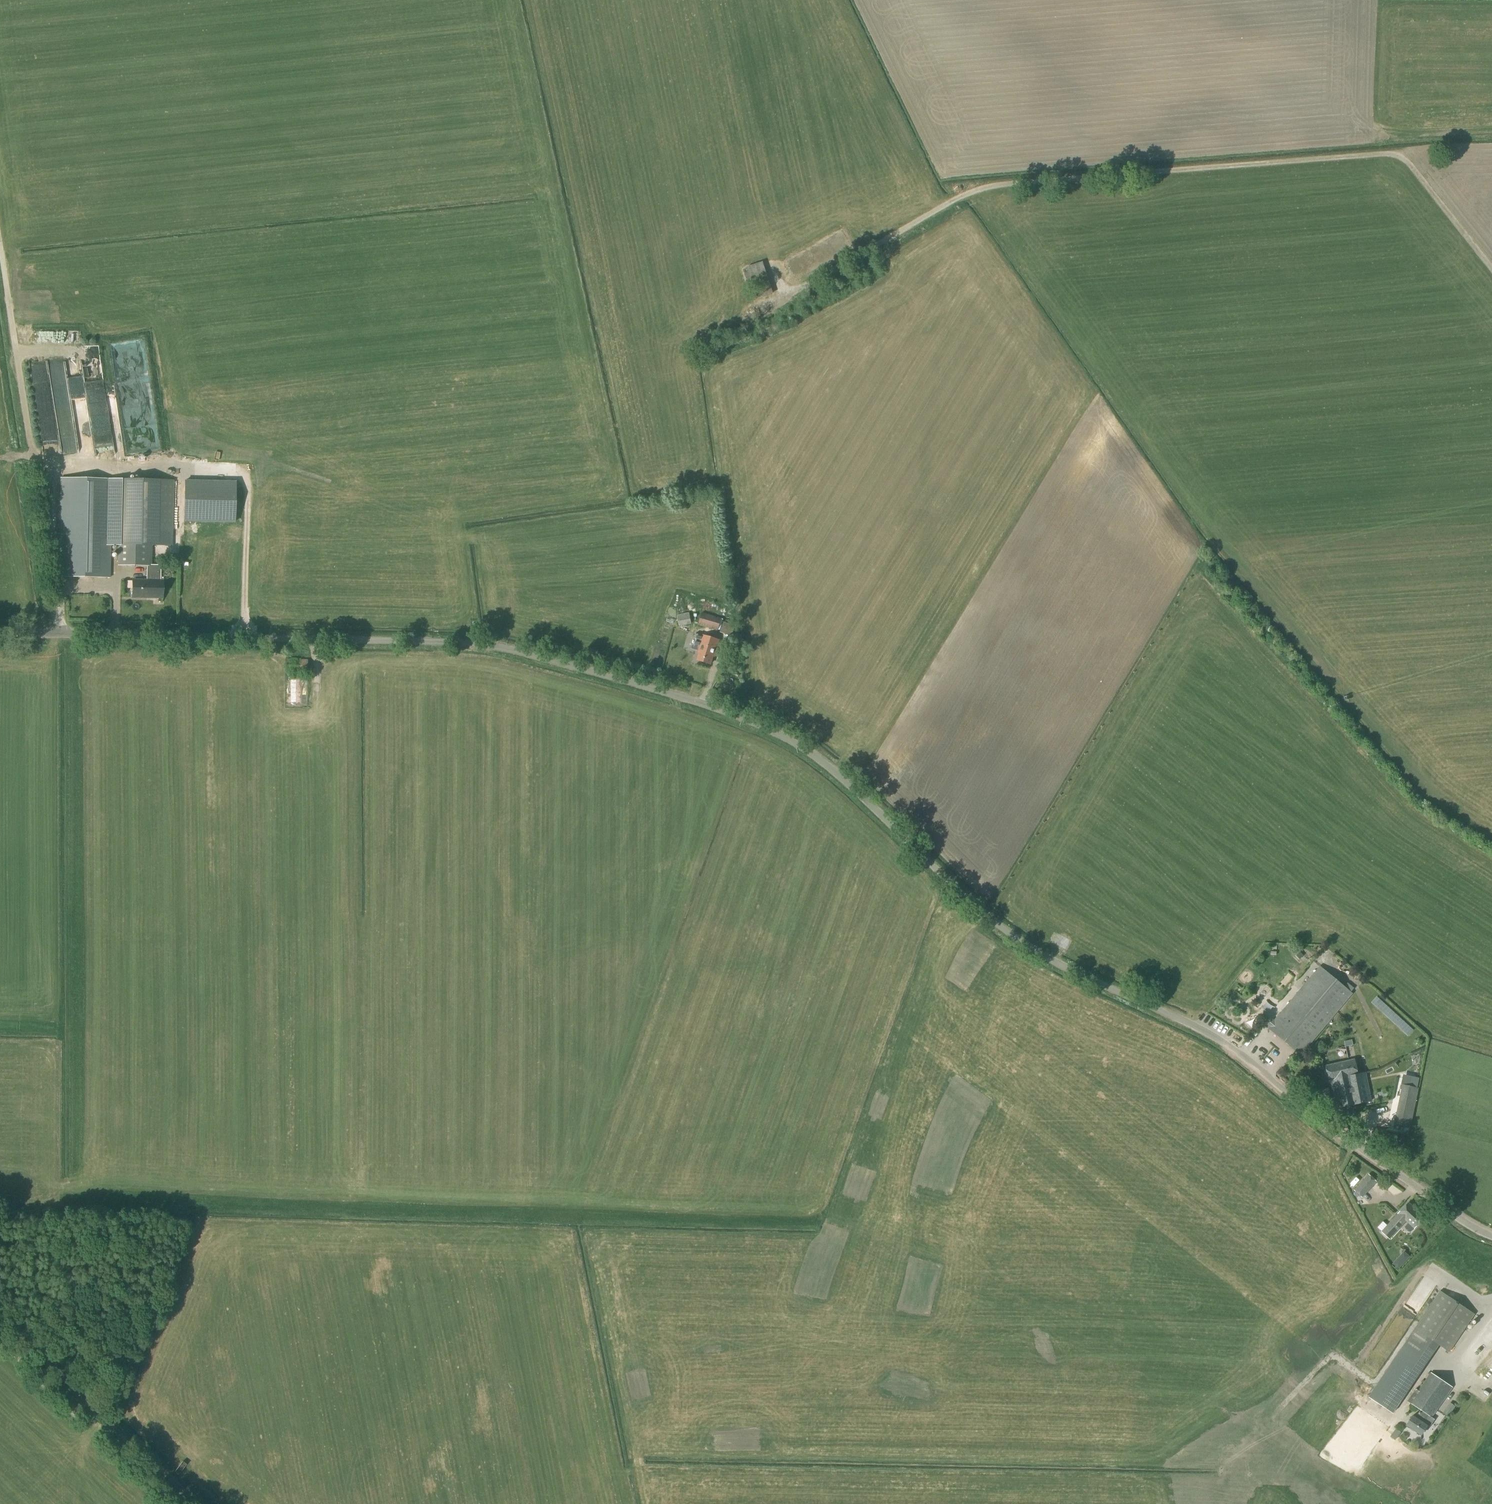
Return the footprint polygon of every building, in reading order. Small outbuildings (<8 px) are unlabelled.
[(71,375),(84,375),(84,363),(71,363),(71,375)] [(65,372),(52,376),(54,382),(67,379),(65,372)] [(38,396),(50,394),(50,387),(37,389),(38,396)] [(147,566),(146,581),(132,580),(132,597),(162,598),(162,581),(160,581),(160,567),(151,566),(152,537),(172,537),(173,480),(119,479),(119,481),(112,481),(112,479),(60,478),(58,578),(110,578),(111,546),(117,546),(117,565),(147,566)] [(236,482),(184,481),(183,522),(235,523),(236,482)] [(679,626),(692,624),(689,612),(677,615),(679,626)] [(718,632),(722,619),(702,613),(698,625),(718,632)] [(720,633),(730,637),(727,645),(734,647),(737,638),(733,636),(736,627),(724,623),(720,633)] [(696,651),(693,659),(710,664),(713,656),(714,656),(718,640),(703,636),(698,652),(696,651)] [(308,673),(309,660),(287,659),(287,672),(308,673)] [(1300,1056),(1352,994),(1319,966),(1267,1028),(1300,1056)] [(1287,986),(1296,975),(1292,972),(1283,983),(1287,986)] [(1357,1074),(1354,1060),(1325,1066),(1330,1087),(1331,1087),(1336,1109),(1370,1102),(1364,1073),(1357,1074)] [(1402,1085),(1399,1100),(1415,1104),(1418,1088),(1402,1085)] [(1396,1114),(1394,1124),(1410,1128),(1412,1118),(1396,1114)] [(1376,1181),(1369,1174),(1364,1179),(1371,1186),(1376,1181)] [(1423,1218),(1408,1203),(1398,1214),(1398,1213),(1381,1232),(1389,1240),(1398,1229),(1406,1221),(1414,1228),(1423,1218)] [(1398,1269),(1403,1263),(1398,1258),(1392,1264),(1398,1269)] [(1449,1352),(1475,1314),(1440,1291),(1368,1397),(1393,1413),(1439,1345),(1449,1352)] [(1432,1418),(1453,1388),(1431,1372),(1418,1390),(1416,1389),(1407,1401),(1420,1410),(1415,1418),(1412,1416),(1406,1426),(1421,1435),(1427,1426),(1423,1423),(1428,1416),(1432,1418)] [(1397,1423),(1392,1430),(1397,1433),(1402,1426),(1397,1423)]
